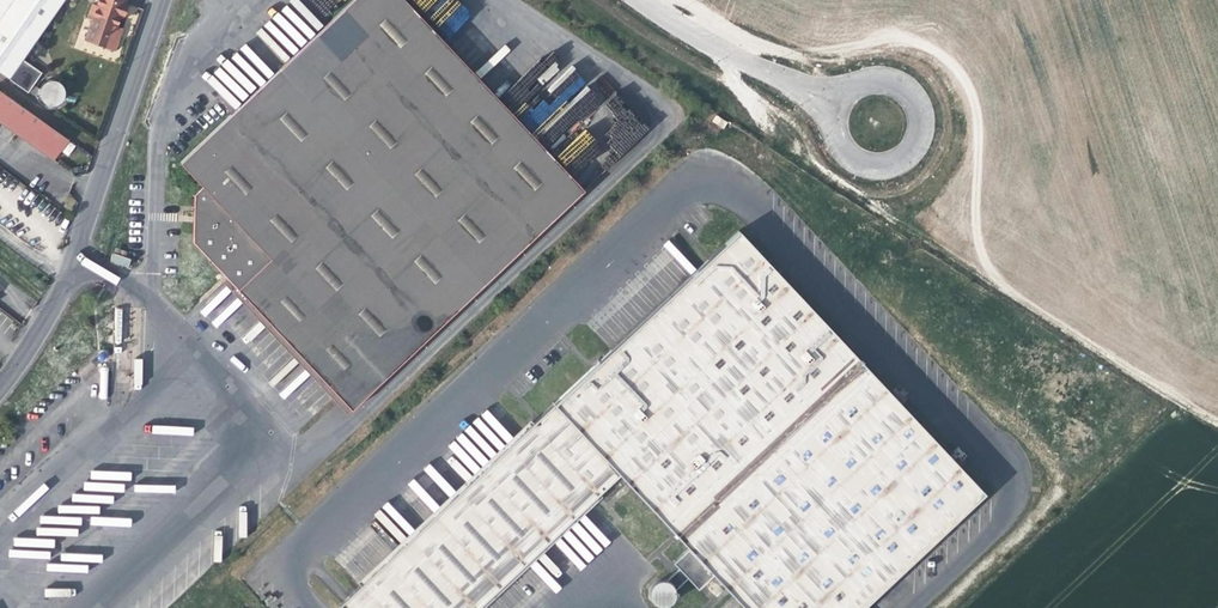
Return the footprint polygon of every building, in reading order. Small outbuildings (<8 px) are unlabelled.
[(7,80),(62,0),(0,0),(0,76),(7,80)] [(121,29),(116,27),(118,22),(121,11),(124,12),(128,2),(125,1),(125,0),(100,0),(98,6),(92,4),(88,17),(95,19),(92,26),(90,26),(86,39),(115,48),(121,29)] [(222,277),(346,409),(579,188),(401,0),(345,0),(228,112),(175,162),(197,185),(188,194),(187,240),(222,277)] [(61,108),(64,104),(65,99),(65,95),(63,90),(60,87),(56,85),(51,84),(46,85),(42,87),(39,90),(37,94),(37,99),(38,103),(40,107),(44,110),(48,112),(53,112),(57,111),(61,108)] [(38,118),(0,91),(0,122),(53,160),(61,148),(67,139),(38,118)] [(735,232),(337,605),(340,607),(476,607),(616,476),(688,551),(671,565),(676,571),(665,585),(658,583),(653,585),(648,592),(649,598),(654,603),(660,605),(668,604),(671,597),(671,590),(684,578),(696,590),(711,576),(741,607),(859,607),(982,495),(735,232)] [(342,413),(346,409),(222,277),(218,281),(342,413)]
